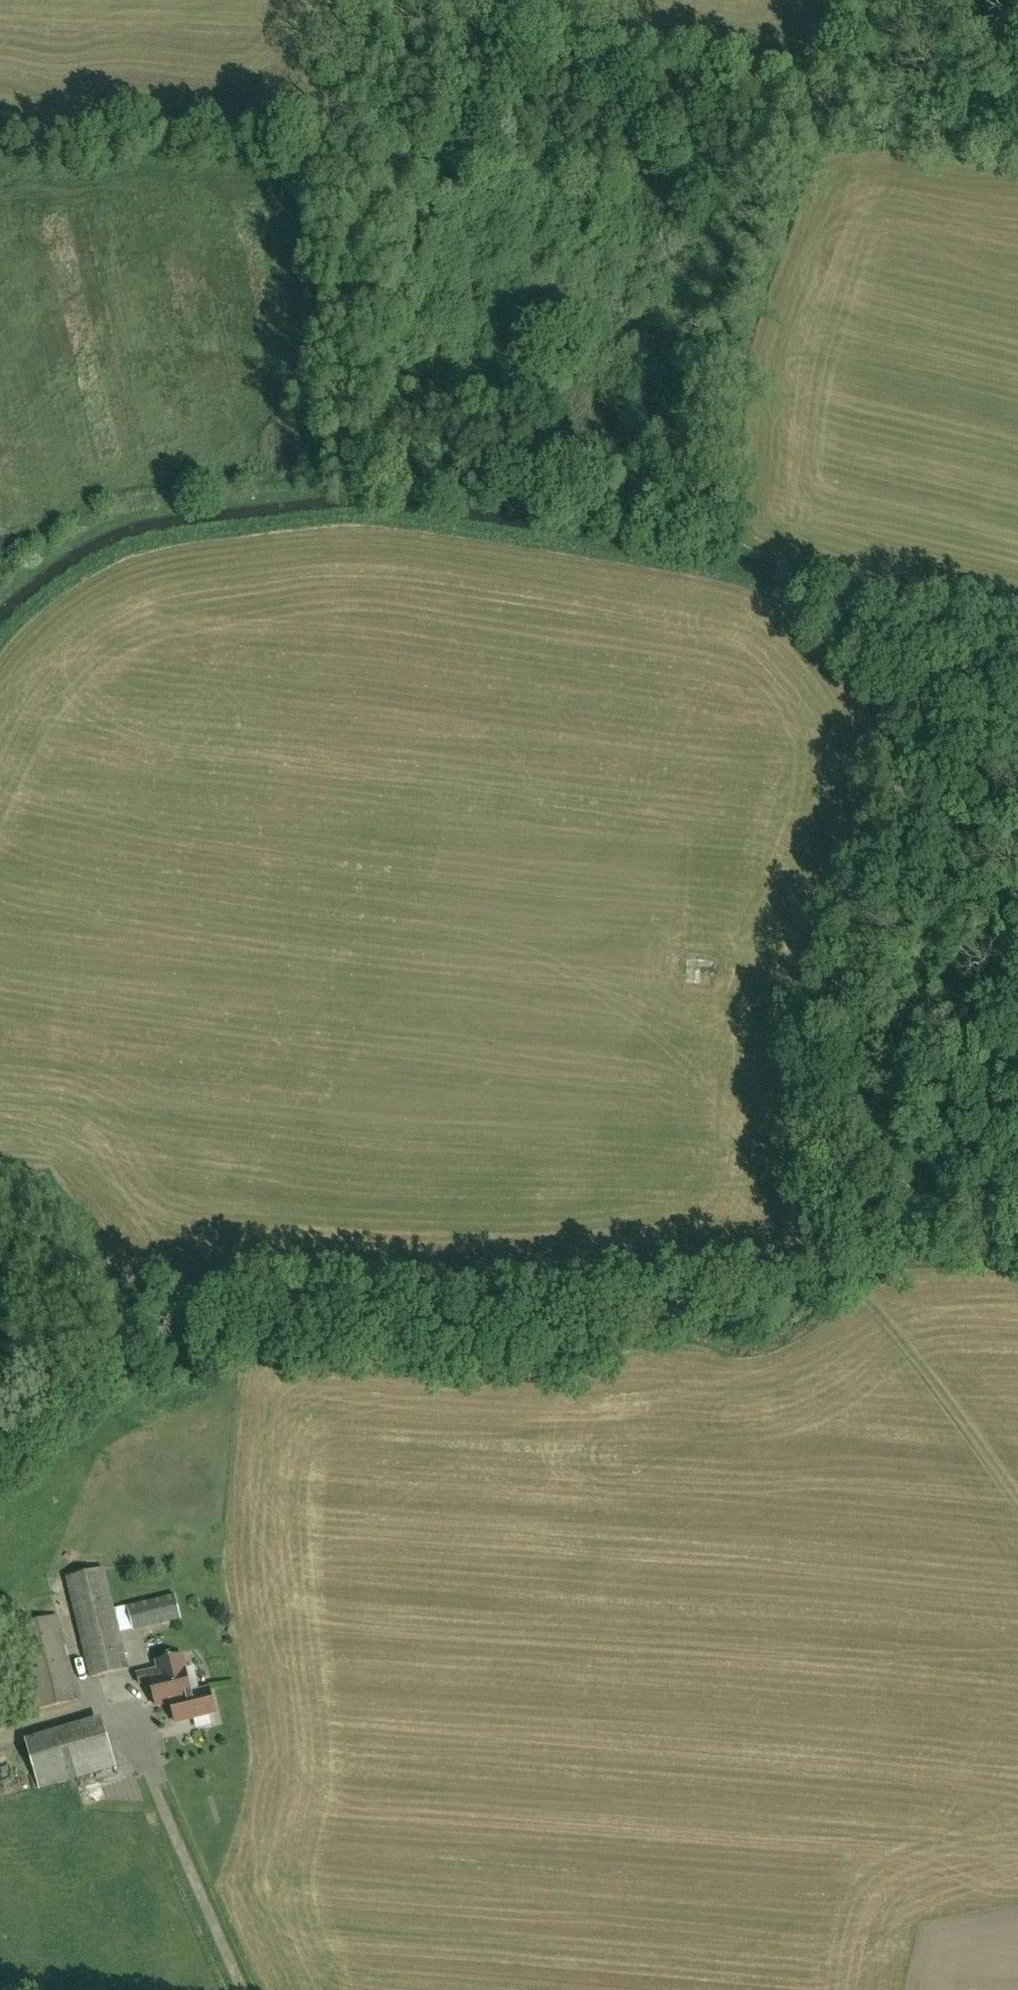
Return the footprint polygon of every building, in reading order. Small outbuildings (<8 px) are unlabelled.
[(91,1678),(128,1669),(104,1569),(67,1578),(91,1678)] [(127,1606),(133,1631),(182,1620),(176,1595),(127,1606)] [(37,1710),(78,1701),(58,1616),(17,1626),(37,1710)] [(192,1697),(192,1693),(182,1655),(161,1661),(163,1668),(137,1675),(139,1684),(150,1682),(156,1706),(171,1702),(172,1709),(177,1708),(179,1704),(178,1700),(192,1697)] [(177,1708),(172,1709),(176,1722),(215,1712),(210,1689),(192,1693),(192,1697),(178,1700),(179,1704),(177,1708)] [(39,1789),(116,1767),(102,1716),(24,1738),(39,1789)]
